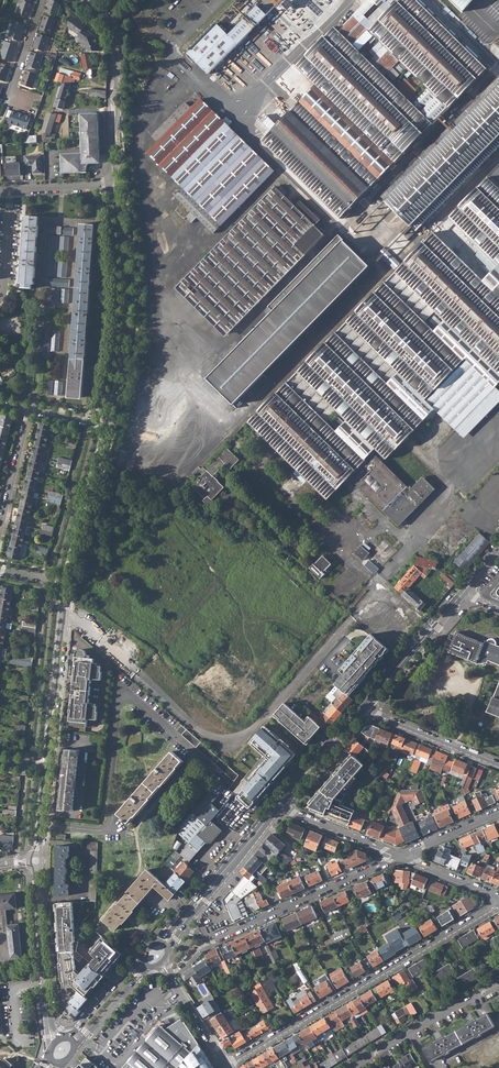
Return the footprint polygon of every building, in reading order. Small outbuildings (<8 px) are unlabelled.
[(26,18),(29,9),(30,10),(32,5),(31,5),(18,0),(17,0),(16,0),(15,4),(17,4),(14,13),(21,16),(26,18)] [(340,222),(487,72),(461,47),(463,45),(441,23),(442,22),(420,0),(370,0),(339,32),(334,28),(296,67),(317,87),(264,142),(336,213),(333,216),(340,222)] [(456,10),(454,12),(462,20),(478,3),(498,23),(498,1),(498,0),(447,0),(456,10)] [(47,8),(45,13),(58,17),(62,7),(57,3),(51,1),(48,8),(47,8)] [(189,55),(210,75),(239,44),(267,15),(258,6),(241,23),(239,21),(236,24),(238,26),(229,35),(218,24),(189,55)] [(67,28),(79,37),(80,36),(81,34),(83,32),(85,29),(86,28),(76,21),(77,19),(72,16),(67,28)] [(41,31),(52,35),(56,21),(45,17),(41,31)] [(7,38),(17,41),(23,25),(12,21),(9,31),(7,37),(7,38)] [(91,37),(89,35),(91,33),(85,29),(83,32),(81,34),(80,36),(79,37),(78,39),(80,41),(86,52),(100,51),(100,48),(98,45),(99,45),(94,36),(91,37)] [(50,39),(39,35),(34,49),(45,53),(50,39)] [(10,62),(16,45),(3,41),(0,49),(1,49),(0,51),(0,58),(10,62)] [(28,67),(39,71),(44,57),(33,53),(28,67)] [(92,53),(83,53),(83,68),(92,68),(92,53)] [(4,82),(9,66),(0,63),(0,80),(4,82)] [(22,85),(33,89),(38,75),(26,71),(25,76),(26,76),(22,85)] [(74,72),(72,77),(73,78),(72,82),(74,82),(75,79),(79,80),(81,74),(74,72)] [(64,109),(72,82),(73,78),(72,77),(58,73),(55,81),(61,83),(54,106),(64,109)] [(418,232),(498,150),(498,80),(384,198),(418,232)] [(88,95),(106,97),(106,91),(89,88),(88,95)] [(198,209),(214,225),(272,167),(223,117),(227,112),(225,110),(220,114),(200,94),(191,103),(185,97),(152,129),(158,136),(148,145),(181,179),(175,185),(184,195),(177,202),(185,210),(187,209),(193,214),(198,209)] [(9,123),(27,129),(31,116),(28,115),(27,116),(18,113),(18,112),(13,110),(9,123)] [(51,132),(55,121),(57,114),(48,112),(42,132),(44,133),(43,134),(43,142),(49,142),(48,137),(46,136),(47,133),(51,134),(51,132)] [(62,153),(62,173),(88,172),(88,163),(101,163),(99,113),(81,113),(82,153),(62,153)] [(33,165),(33,173),(42,173),(41,156),(25,157),(25,165),(33,165)] [(6,164),(7,176),(20,175),(19,163),(6,164)] [(498,268),(498,191),(488,179),(450,219),(498,268)] [(184,282),(233,331),(329,234),(319,223),(326,216),(319,209),(317,211),(305,199),(300,204),(290,194),(293,191),(285,184),(282,186),(281,185),(184,282)] [(34,284),(39,218),(25,217),(24,227),(22,227),(21,230),(22,232),(24,233),(22,260),(19,261),(18,262),(18,264),(20,266),(21,266),(20,283),(23,283),(23,287),(31,288),(31,284),(34,284)] [(352,479),(354,476),(375,455),(384,464),(425,424),(428,427),(437,419),(452,435),(474,412),(479,417),(490,406),(485,401),(493,393),(498,387),(498,268),(450,219),(246,427),(325,505),(352,479)] [(81,224),(69,396),(82,396),(94,225),(81,224)] [(73,228),(45,226),(45,233),(73,235),(73,228)] [(49,235),(46,276),(54,276),(57,236),(49,235)] [(60,236),(59,253),(68,253),(69,237),(60,236)] [(341,236),(270,308),(275,313),(209,380),(236,406),(372,267),(346,241),(341,236)] [(66,277),(67,261),(59,261),(58,277),(66,277)] [(70,280),(42,278),(41,284),(69,287),(70,280)] [(51,288),(50,306),(54,306),(54,305),(59,305),(60,289),(51,288)] [(68,303),(69,289),(62,289),(61,303),(68,303)] [(42,323),(40,358),(44,358),(44,359),(49,359),(51,327),(46,326),(46,324),(42,323)] [(53,330),(51,351),(58,351),(60,330),(53,330)] [(234,343),(226,348),(230,354),(238,348),(234,343)] [(56,380),(55,395),(61,395),(63,381),(56,380)] [(493,393),(485,401),(490,406),(479,417),(474,412),(452,435),(462,444),(498,406),(498,399),(493,393)] [(207,396),(201,404),(211,412),(217,405),(207,396)] [(9,434),(13,417),(1,414),(0,419),(0,432),(9,434)] [(35,440),(47,443),(51,425),(40,423),(35,440)] [(4,450),(9,434),(0,432),(0,449),(4,450)] [(31,457),(43,459),(47,443),(35,440),(31,457)] [(227,449),(206,471),(203,473),(202,472),(197,477),(198,479),(190,486),(203,499),(201,500),(207,506),(212,500),(211,499),(224,487),(213,476),(222,467),(227,472),(239,460),(227,449)] [(28,473),(39,476),(43,459),(31,457),(28,473)] [(355,482),(351,486),(382,516),(397,532),(435,495),(422,482),(410,494),(376,461),(357,479),(355,482)] [(197,477),(202,472),(198,467),(192,473),(193,474),(192,475),(194,477),(195,476),(197,477)] [(24,490),(35,493),(39,476),(28,473),(24,490)] [(20,507),(31,510),(35,493),(24,490),(20,507)] [(16,523),(27,526),(31,510),(20,507),(16,523)] [(12,540),(23,543),(27,526),(16,523),(12,540)] [(459,569),(464,574),(489,545),(478,535),(453,564),(453,565),(451,568),(456,572),(459,569)] [(8,557),(19,560),(23,543),(12,540),(8,557)] [(370,557),(382,568),(396,552),(382,540),(372,552),(374,554),(370,557)] [(355,553),(363,561),(370,554),(361,546),(355,553)] [(310,569),(323,581),(328,576),(325,573),(333,566),(324,557),(314,568),(313,567),(310,569)] [(418,558),(417,564),(426,566),(432,568),(439,570),(441,563),(418,558)] [(374,570),(376,573),(379,570),(369,561),(366,565),(373,572),(374,570)] [(395,589),(402,595),(408,587),(421,573),(426,566),(417,564),(395,589)] [(426,566),(421,573),(425,576),(432,568),(426,566)] [(447,586),(450,589),(455,584),(442,572),(440,575),(448,582),(447,583),(448,584),(447,586)] [(451,577),(455,580),(459,576),(454,572),(451,577)] [(190,594),(197,599),(208,587),(202,581),(190,594)] [(10,607),(13,589),(2,587),(0,598),(0,605),(10,607)] [(427,604),(408,587),(402,595),(421,611),(427,604)] [(7,623),(10,607),(0,605),(0,622),(7,623)] [(485,642),(484,644),(456,633),(452,643),(448,652),(458,656),(467,660),(476,664),(478,660),(479,661),(480,658),(498,665),(498,648),(485,642)] [(346,672),(335,684),(336,685),(348,696),(385,653),(388,649),(371,634),(341,668),(346,672)] [(77,652),(76,654),(77,655),(75,666),(76,666),(76,669),(75,669),(73,685),(74,685),(73,694),(72,694),(71,710),(72,710),(71,713),(70,713),(69,725),(75,726),(76,725),(80,725),(80,726),(87,727),(88,719),(88,717),(91,718),(91,720),(97,720),(98,712),(97,712),(98,706),(94,706),(94,704),(89,703),(90,699),(87,699),(88,695),(90,696),(91,687),(89,687),(89,683),(91,683),(92,679),(92,677),(95,678),(95,680),(101,680),(102,672),(101,672),(102,666),(98,666),(98,664),(94,663),(94,659),(90,658),(90,656),(86,655),(86,652),(84,650),(81,650),(79,650),(77,652)] [(331,704),(334,706),(342,713),(353,700),(348,696),(336,685),(330,693),(331,694),(336,698),(331,704)] [(494,699),(492,698),(492,699),(486,712),(498,717),(498,685),(494,699)] [(273,716),(305,744),(313,735),(314,735),(321,727),(308,716),(304,720),(284,703),(273,716)] [(326,715),(335,722),(342,713),(334,706),(331,704),(323,712),(326,715)] [(335,722),(326,715),(320,722),(311,714),(308,716),(321,727),(326,732),(335,722)] [(355,739),(363,745),(365,742),(370,737),(375,740),(380,728),(373,725),(366,727),(355,739)] [(264,726),(248,743),(263,756),(241,781),(241,783),(233,793),(249,809),(297,755),(264,726)] [(380,728),(375,740),(381,742),(388,745),(389,742),(393,734),(380,728)] [(389,742),(402,748),(406,739),(393,734),(389,742)] [(356,758),(359,761),(368,750),(363,745),(355,739),(346,749),(351,754),(356,758)] [(414,753),(417,754),(421,745),(406,739),(402,748),(401,750),(413,755),(414,753)] [(428,761),(432,763),(435,755),(431,753),(432,750),(421,745),(417,754),(416,758),(419,760),(421,755),(429,759),(428,761)] [(59,809),(72,811),(78,750),(66,749),(59,809)] [(370,752),(368,750),(359,761),(360,762),(370,752)] [(118,813),(129,823),(134,817),(135,817),(142,809),(151,799),(150,799),(161,785),(162,786),(170,778),(178,769),(177,768),(183,761),(172,752),(118,813)] [(448,756),(436,752),(435,755),(432,763),(432,764),(429,769),(441,774),(442,769),(449,772),(452,763),(446,760),(448,756)] [(310,810),(349,826),(353,815),(354,811),(355,810),(341,804),(342,801),(335,798),(364,765),(360,762),(359,761),(356,758),(351,754),(308,803),(310,805),(308,807),(311,808),(310,810)] [(464,775),(458,789),(460,789),(462,789),(467,777),(472,766),(456,760),(452,770),(464,775)] [(472,766),(467,777),(473,779),(477,769),(472,766)] [(490,789),(491,792),(492,796),(495,802),(498,800),(498,790),(496,791),(495,789),(490,789)] [(398,790),(391,809),(399,827),(409,823),(401,805),(406,803),(401,790),(398,790)] [(406,803),(412,801),(423,796),(421,790),(418,790),(410,790),(401,790),(406,803)] [(210,792),(205,798),(212,804),(216,798),(210,792)] [(477,811),(496,803),(495,802),(492,796),(488,798),(486,794),(482,795),(481,792),(475,793),(477,799),(473,801),(477,811)] [(423,796),(412,801),(414,806),(426,801),(423,796)] [(455,812),(458,819),(470,814),(462,797),(458,799),(461,804),(453,807),(452,805),(449,806),(452,814),(455,812)] [(205,798),(191,813),(206,826),(211,821),(220,810),(212,804),(205,798)] [(435,816),(440,828),(453,822),(448,810),(435,816)] [(354,811),(353,815),(365,820),(366,818),(365,815),(354,811)] [(189,844),(180,855),(181,856),(189,862),(205,844),(211,843),(222,831),(211,821),(206,826),(191,813),(186,820),(182,826),(178,834),(189,844)] [(416,821),(423,836),(438,829),(431,814),(416,821)] [(360,831),(365,820),(353,815),(349,826),(360,831)] [(409,823),(399,827),(400,829),(405,841),(406,843),(419,837),(412,821),(409,823)] [(369,834),(379,838),(382,832),(384,827),(384,826),(373,822),(369,834)] [(295,837),(301,840),(305,829),(292,823),(288,831),(295,834),(295,837)] [(490,842),(498,837),(498,835),(498,834),(494,825),(484,830),(490,842)] [(382,832),(379,838),(393,844),(395,843),(396,845),(405,841),(400,829),(395,832),(384,827),(382,832)] [(474,844),(479,854),(485,851),(483,845),(481,846),(479,841),(482,840),(482,838),(485,837),(482,830),(470,836),(474,844)] [(305,846),(317,851),(323,836),(311,831),(305,846)] [(279,856),(288,864),(290,861),(287,859),(288,857),(281,850),(286,845),(273,833),(264,844),(279,856)] [(13,845),(14,837),(0,835),(0,844),(4,844),(13,845)] [(456,842),(463,855),(466,855),(465,853),(467,852),(466,848),(474,844),(470,836),(456,842)] [(322,847),(332,851),(335,852),(339,843),(326,837),(322,847)] [(90,849),(88,901),(96,901),(98,842),(82,841),(81,849),(90,849)] [(13,845),(4,844),(2,852),(10,853),(10,850),(13,850),(13,845)] [(255,854),(266,864),(273,856),(276,858),(279,856),(264,844),(255,854)] [(56,895),(68,895),(68,884),(65,884),(66,857),(69,857),(69,846),(56,846),(56,895)] [(434,861),(445,865),(450,854),(451,850),(443,847),(442,851),(439,850),(434,861)] [(340,861),(344,869),(347,868),(348,869),(367,860),(366,854),(358,850),(350,854),(352,857),(344,860),(342,857),(339,858),(340,861)] [(165,863),(168,866),(174,860),(176,861),(181,856),(180,855),(180,854),(176,851),(165,863)] [(244,867),(253,874),(256,871),(262,864),(266,867),(268,866),(266,864),(255,854),(244,867)] [(460,858),(450,854),(445,865),(456,869),(460,858)] [(463,855),(456,872),(458,873),(462,865),(467,867),(471,855),(466,855),(463,855)] [(168,866),(175,872),(181,866),(176,861),(174,860),(168,866)] [(344,869),(340,861),(332,865),(331,862),(328,863),(329,866),(328,866),(333,876),(344,871),(344,869)] [(183,862),(181,866),(175,872),(176,873),(186,882),(194,872),(183,862)] [(467,872),(480,878),(484,868),(472,863),(471,868),(469,867),(467,872)] [(482,878),(492,882),(496,872),(496,871),(491,869),(492,867),(488,865),(482,878)] [(246,876),(254,883),(255,881),(253,880),(256,877),(253,874),(244,867),(241,871),(242,872),(246,876)] [(270,878),(272,881),(274,880),(273,878),(285,873),(283,870),(283,868),(270,878)] [(104,920),(115,930),(121,924),(128,914),(150,892),(149,891),(154,886),(169,900),(175,894),(163,884),(147,870),(126,894),(127,894),(117,905),(116,904),(113,907),(115,908),(104,920)] [(306,877),(310,886),(322,880),(318,871),(306,877)] [(410,880),(414,881),(416,874),(410,872),(395,871),(394,882),(400,882),(400,886),(402,886),(402,889),(407,889),(409,884),(410,880)] [(170,876),(163,884),(175,894),(186,882),(176,873),(172,878),(170,876)] [(373,879),(377,889),(391,883),(388,874),(384,875),(384,874),(373,879)] [(414,881),(411,887),(413,888),(416,889),(417,888),(420,889),(420,888),(424,889),(428,879),(416,874),(414,881)] [(222,900),(227,911),(229,910),(234,920),(248,914),(241,899),(245,896),(251,892),(253,891),(258,886),(256,885),(254,883),(246,876),(232,891),(231,890),(222,900)] [(289,882),(294,893),(305,888),(300,877),(292,880),(291,877),(287,879),(289,882)] [(431,880),(428,879),(424,889),(420,888),(420,889),(417,888),(416,889),(413,888),(411,893),(409,893),(405,901),(419,907),(420,907),(431,880)] [(430,890),(445,896),(448,889),(444,887),(444,885),(434,881),(430,890)] [(294,893),(289,882),(284,884),(277,887),(282,898),(294,893)] [(367,882),(354,888),(359,899),(367,895),(369,898),(376,895),(370,882),(367,883),(367,882)] [(251,892),(245,896),(247,901),(246,901),(249,906),(250,906),(251,907),(253,907),(254,911),(261,908),(256,897),(253,891),(251,892)] [(334,896),(339,906),(351,901),(346,891),(334,896)] [(269,896),(272,903),(280,900),(277,893),(269,896)] [(2,909),(4,931),(8,931),(11,958),(22,957),(18,924),(7,925),(6,909),(17,908),(15,894),(0,895),(0,910),(2,909)] [(256,897),(261,908),(269,904),(267,899),(265,900),(264,898),(263,899),(261,894),(256,897)] [(321,902),(326,912),(339,906),(334,896),(321,902)] [(425,896),(421,905),(427,905),(430,897),(425,896)] [(454,907),(460,917),(474,908),(473,907),(477,904),(473,898),(469,900),(468,898),(454,907)] [(72,902),(56,902),(59,952),(67,952),(73,951),(75,951),(78,941),(74,941),(72,902)] [(297,913),(302,924),(317,918),(312,906),(297,913)] [(424,907),(429,915),(432,913),(428,906),(424,907)] [(455,920),(454,918),(453,916),(450,911),(438,917),(444,926),(455,920)] [(282,920),(287,931),(302,924),(297,913),(282,920)] [(420,927),(426,937),(433,933),(432,931),(436,929),(432,920),(420,927)] [(478,929),(485,940),(490,938),(488,935),(495,932),(490,922),(478,929)] [(261,929),(267,943),(282,936),(276,923),(261,929)] [(358,929),(359,931),(366,928),(369,926),(368,924),(367,923),(362,925),(363,927),(358,929)] [(332,939),(334,944),(349,937),(352,935),(348,928),(330,937),(332,939)] [(272,959),(274,958),(273,957),(271,952),(267,943),(261,929),(247,936),(257,959),(263,956),(259,947),(262,945),(262,944),(264,943),(272,959)] [(406,934),(411,942),(419,938),(414,929),(406,934)] [(466,935),(471,943),(479,938),(474,930),(466,935)] [(398,939),(403,947),(411,942),(406,934),(398,939)] [(459,939),(463,948),(471,943),(466,935),(459,939)] [(239,959),(242,965),(245,964),(240,953),(242,952),(243,954),(248,952),(247,950),(250,949),(255,959),(257,959),(247,936),(232,942),(239,959)] [(97,969),(103,975),(121,954),(114,948),(113,950),(108,946),(109,944),(102,938),(90,952),(97,958),(91,965),(94,967),(97,969)] [(328,947),(332,945),(334,944),(332,939),(325,942),(328,947)] [(390,943),(395,952),(403,947),(398,939),(390,943)] [(237,960),(239,959),(232,942),(222,947),(228,959),(235,956),(237,960)] [(382,948),(387,956),(395,952),(390,943),(382,948)] [(206,955),(211,965),(214,963),(221,960),(222,960),(224,959),(220,948),(217,949),(212,951),(212,953),(206,955)] [(67,952),(59,952),(64,988),(73,987),(78,991),(84,997),(103,975),(97,969),(94,967),(91,965),(90,964),(80,975),(75,971),(73,951),(67,952)] [(369,957),(374,966),(384,961),(378,951),(369,957)] [(193,966),(201,977),(211,970),(205,958),(193,966)] [(417,964),(422,972),(430,967),(425,959),(417,964)] [(352,968),(357,977),(366,971),(361,962),(352,968)] [(409,969),(414,977),(422,972),(417,964),(409,969)] [(442,969),(446,977),(454,972),(450,964),(442,969)] [(191,979),(195,985),(203,980),(201,977),(193,966),(183,973),(182,976),(185,980),(187,979),(191,979)] [(330,975),(332,978),(344,971),(342,968),(330,975)] [(434,973),(439,982),(446,977),(442,969),(434,973)] [(466,973),(471,981),(479,977),(474,969),(466,973)] [(346,970),(344,971),(332,978),(338,988),(352,980),(346,970)] [(405,984),(410,992),(418,988),(413,979),(410,980),(405,971),(393,978),(399,987),(405,984)] [(458,978),(463,986),(471,981),(466,973),(458,978)] [(332,990),(335,988),(327,975),(319,979),(322,984),(315,987),(321,998),(333,991),(332,990)] [(273,983),(271,978),(270,977),(264,980),(271,993),(277,989),(273,983)] [(377,988),(382,997),(394,990),(388,981),(377,988)] [(274,1008),(259,982),(258,983),(251,986),(254,991),(250,993),(263,1014),(274,1008)] [(69,1002),(78,1010),(87,1000),(84,997),(78,991),(72,998),(69,994),(67,1001),(69,1002)] [(360,997),(366,1007),(377,1000),(372,991),(360,997)] [(300,998),(306,1007),(316,1001),(311,992),(300,998)] [(354,1001),(361,1011),(362,1014),(362,1015),(368,1011),(366,1007),(360,997),(354,1001)] [(290,1004),(295,1013),(306,1007),(300,998),(290,1004)] [(204,1017),(216,1010),(211,1002),(210,1001),(198,1007),(204,1017)] [(354,1014),(354,1015),(355,1015),(361,1011),(354,1001),(348,1005),(354,1014)] [(78,1010),(69,1002),(65,1008),(66,1009),(60,1016),(61,1018),(72,1021),(80,1012),(78,1010)] [(408,1008),(413,1016),(418,1013),(412,1003),(407,1006),(408,1008)] [(337,1011),(342,1021),(352,1016),(353,1018),(352,1019),(352,1021),(351,1021),(354,1026),(355,1026),(356,1028),(360,1025),(354,1015),(354,1014),(348,1005),(337,1011)] [(175,1008),(138,1050),(122,1067),(191,1067),(192,1067),(193,1067),(195,1067),(199,1065),(206,1054),(175,1008)] [(413,1016),(408,1008),(403,1011),(402,1009),(396,1012),(402,1022),(413,1016)] [(331,1015),(337,1026),(339,1025),(338,1024),(339,1023),(341,1027),(342,1028),(345,1026),(342,1021),(337,1011),(331,1015)] [(211,1019),(217,1029),(229,1022),(223,1012),(211,1019)] [(424,1048),(431,1061),(445,1053),(446,1054),(450,1052),(450,1051),(477,1035),(478,1036),(482,1034),(481,1033),(495,1026),(488,1013),(479,1018),(478,1016),(464,1024),(465,1025),(447,1035),(446,1034),(432,1041),(433,1043),(424,1048)] [(325,1018),(332,1031),(334,1030),(332,1027),(334,1026),(336,1030),(339,1029),(337,1026),(331,1015),(325,1018)] [(320,1021),(326,1030),(329,1028),(332,1034),(334,1033),(333,1032),(332,1031),(325,1018),(320,1021)] [(322,1033),(326,1030),(320,1021),(316,1024),(322,1035),(323,1034),(322,1033)] [(217,1029),(223,1038),(234,1031),(229,1022),(217,1029)] [(253,1028),(258,1035),(269,1029),(266,1023),(259,1027),(258,1025),(253,1028)] [(316,1036),(311,1027),(309,1024),(305,1027),(306,1029),(315,1044),(316,1046),(321,1043),(317,1038),(316,1036)] [(311,1027),(316,1036),(319,1034),(321,1036),(322,1035),(316,1024),(311,1027)] [(381,1032),(382,1035),(386,1032),(382,1025),(378,1027),(381,1032)] [(376,1038),(382,1035),(381,1032),(378,1027),(372,1031),(375,1035),(376,1038)] [(248,1031),(244,1033),(245,1035),(243,1036),(247,1042),(258,1035),(253,1028),(249,1030),(250,1032),(249,1033),(248,1031)] [(299,1034),(307,1048),(311,1046),(315,1044),(306,1029),(299,1034)] [(233,1044),(236,1048),(247,1042),(243,1036),(242,1034),(240,1031),(231,1036),(234,1041),(232,1042),(233,1044)] [(372,1031),(366,1035),(369,1039),(370,1042),(376,1038),(375,1035),(372,1031)] [(286,1042),(293,1055),(296,1053),(293,1049),(298,1046),(300,1049),(304,1047),(306,1051),(308,1049),(307,1048),(299,1034),(286,1042)] [(369,1039),(366,1035),(360,1039),(355,1042),(359,1049),(370,1042),(369,1039)] [(225,1049),(233,1044),(232,1042),(229,1038),(221,1042),(225,1049)] [(285,1067),(287,1067),(288,1067),(282,1057),(289,1053),(293,1059),(295,1058),(293,1055),(286,1042),(274,1049),(279,1058),(281,1060),(284,1066),(285,1067)] [(352,1050),(353,1052),(359,1049),(355,1042),(349,1045),(352,1050)] [(338,1051),(343,1059),(347,1056),(346,1053),(343,1048),(338,1051)] [(274,1061),(275,1062),(276,1062),(275,1061),(279,1058),(274,1049),(268,1052),(274,1061)] [(329,1058),(333,1064),(338,1062),(333,1054),(331,1049),(328,1050),(330,1053),(327,1054),(329,1058)] [(338,1051),(333,1054),(338,1062),(343,1059),(338,1051)] [(271,1066),(273,1065),(271,1063),(274,1061),(268,1052),(264,1054),(270,1064),(271,1066)] [(397,1067),(410,1067),(417,1063),(411,1053),(399,1060),(400,1062),(395,1065),(397,1067)] [(199,1065),(201,1067),(215,1067),(211,1063),(206,1054),(199,1065)] [(265,1067),(268,1067),(267,1065),(270,1064),(264,1054),(259,1057),(264,1067),(265,1067)] [(87,1057),(77,1067),(100,1067),(87,1057)] [(264,1067),(259,1057),(254,1060),(259,1067),(263,1067),(264,1067)] [(333,1064),(329,1058),(325,1061),(329,1067),(333,1064)] [(309,1064),(306,1059),(305,1060),(299,1064),(301,1067),(319,1067),(318,1066),(316,1062),(310,1065),(309,1064)]
